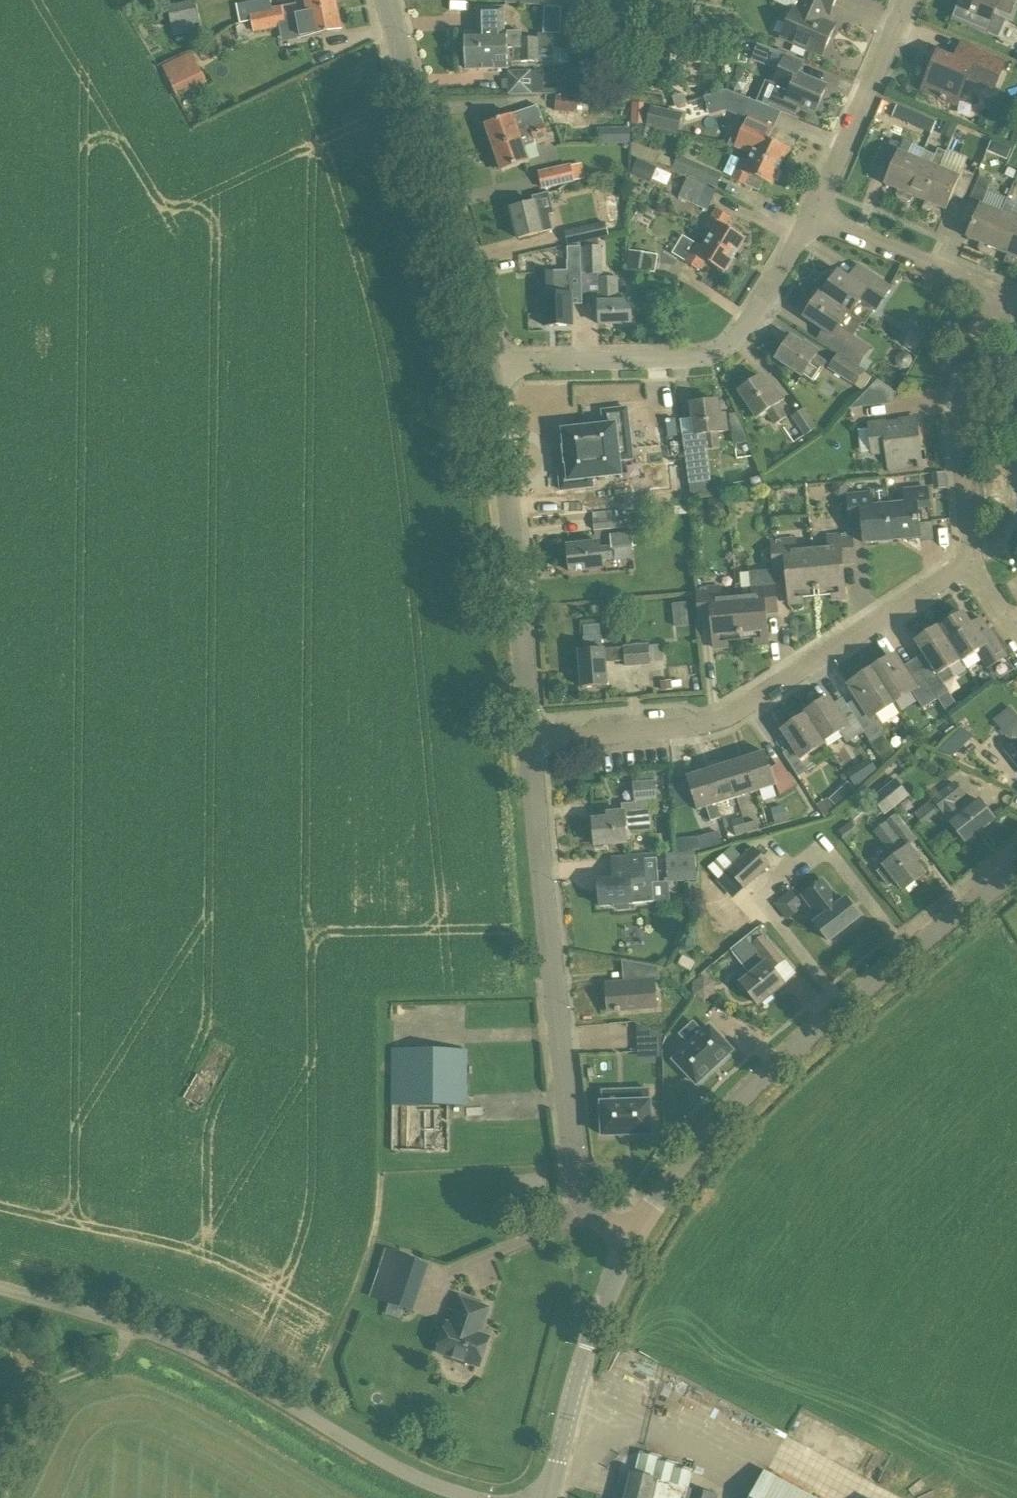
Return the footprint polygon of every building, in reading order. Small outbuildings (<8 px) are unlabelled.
[(284,16),(283,6),(269,9),(268,0),(261,0),(236,5),(238,14),(240,25),(284,16)] [(338,7),(336,0),(305,0),(307,12),(338,7)] [(836,0),(775,0),(774,2),(793,10),(781,37),(822,55),(835,27),(821,21),(826,12),(830,14),(836,0)] [(1016,0),(961,0),(953,19),(987,34),(987,32),(996,36),(1000,35),(1005,22),(1003,18),(995,14),(997,8),(1010,14),(1016,0)] [(190,33),(201,30),(195,1),(183,3),(190,33)] [(169,7),(174,30),(185,28),(180,4),(169,7)] [(338,7),(307,12),(312,37),(342,31),(338,7)] [(466,50),(553,47),(553,34),(538,34),(538,38),(520,38),(520,32),(503,33),(503,8),(477,8),(477,34),(465,34),(466,50)] [(284,16),(240,25),(241,33),(253,31),(253,33),(286,26),(284,16)] [(776,70),(782,53),(757,44),(751,61),(776,70)] [(553,47),(466,50),(466,70),(508,69),(508,63),(553,62),(553,47)] [(993,90),(1004,63),(973,49),(966,64),(940,53),(923,91),(956,105),(967,79),(993,90)] [(707,50),(707,59),(726,59),(726,50),(707,50)] [(187,62),(185,57),(164,67),(172,83),(200,70),(194,58),(187,62)] [(795,76),(780,70),(766,102),(796,115),(800,105),(815,112),(826,87),(796,74),(795,76)] [(508,96),(531,95),(531,71),(507,71),(508,96)] [(608,85),(607,99),(628,102),(630,88),(608,85)] [(773,127),(782,111),(725,88),(703,95),(710,113),(725,109),(773,127)] [(575,114),(576,95),(556,94),(554,112),(575,114)] [(931,132),(936,121),(897,104),(892,116),(931,132)] [(493,148),(546,130),(538,106),(513,115),(485,125),(493,148)] [(651,106),(646,127),(678,134),(683,114),(651,106)] [(780,168),(789,148),(768,139),(772,130),(747,119),(734,147),(752,155),(780,168)] [(957,125),(946,121),(941,133),(952,137),(957,125)] [(597,145),(631,144),(630,127),(596,128),(597,145)] [(546,130),(493,148),(497,161),(494,163),(497,171),(501,171),(501,172),(529,162),(525,149),(550,140),(546,130)] [(987,150),(1007,158),(1012,148),(992,139),(987,150)] [(902,201),(919,161),(899,152),(903,144),(891,140),(880,166),(891,170),(885,185),(898,190),(896,195),(897,199),(902,201)] [(939,169),(946,152),(938,149),(931,166),(919,161),(902,201),(907,203),(911,201),(913,197),(925,202),(939,169)] [(675,161),(661,155),(658,162),(672,169),(716,189),(723,175),(678,155),(675,161)] [(772,187),(780,168),(752,155),(748,163),(741,160),(732,180),(758,192),(762,183),(772,187)] [(650,183),(656,166),(638,159),(631,175),(650,183)] [(586,179),(582,163),(570,166),(570,165),(538,172),(542,191),(575,183),(575,181),(586,179)] [(959,178),(939,169),(925,202),(922,209),(928,212),(931,210),(933,205),(946,211),(952,196),(963,201),(974,174),(963,169),(959,178)] [(984,254),(1001,214),(981,206),(991,181),(979,176),(968,203),(980,208),(967,238),(980,243),(978,248),(979,252),(984,254)] [(678,198),(697,207),(708,212),(716,193),(687,179),(678,198)] [(543,215),(542,209),(552,207),(549,193),(531,197),(533,203),(511,209),(518,239),(547,231),(553,230),(549,213),(543,215)] [(708,240),(735,256),(746,238),(726,226),(731,218),(717,209),(705,228),(713,232),(708,240)] [(1016,230),(1016,221),(1001,214),(984,254),(989,256),(993,255),(995,250),(1007,255),(1016,230)] [(566,246),(609,237),(606,222),(564,231),(566,246)] [(1007,255),(1005,259),(1004,262),(1009,265),(1013,263),(1015,258),(1016,259),(1016,230),(1007,255)] [(724,274),(735,256),(708,240),(703,248),(696,243),(685,262),(699,271),(704,263),(724,274)] [(582,278),(581,274),(580,247),(568,248),(568,261),(566,261),(567,271),(539,272),(541,315),(544,314),(545,327),(572,326),(570,293),(570,278),(582,278)] [(602,247),(580,247),(581,274),(585,274),(585,276),(603,275),(602,247)] [(648,272),(650,254),(629,251),(626,269),(648,272)] [(820,294),(848,313),(851,315),(866,292),(880,301),(889,288),(868,273),(859,286),(839,272),(823,296),(821,294),(820,294)] [(619,302),(618,277),(598,278),(599,302),(600,325),(631,325),(631,302),(619,302)] [(840,325),(848,313),(820,294),(805,317),(833,336),(840,325)] [(916,334),(915,333),(914,333),(913,333),(912,333),(911,333),(910,333),(910,334),(909,334),(908,334),(908,335),(907,335),(906,336),(905,337),(905,338),(904,339),(904,340),(904,341),(904,342),(904,343),(904,344),(904,345),(905,345),(905,346),(906,347),(906,348),(907,348),(908,349),(909,349),(909,350),(910,350),(911,350),(912,350),(913,350),(914,350),(915,350),(916,350),(917,349),(918,349),(918,348),(919,348),(919,347),(920,347),(920,346),(921,345),(921,344),(921,343),(921,342),(921,341),(921,340),(921,339),(921,338),(920,338),(920,337),(920,336),(919,336),(919,335),(918,335),(917,334),(916,334)] [(804,346),(791,337),(776,359),(802,376),(813,383),(828,362),(816,355),(818,353),(805,344),(804,346)] [(865,357),(867,355),(843,339),(841,342),(835,352),(858,367),(859,366),(865,357)] [(907,355),(907,354),(906,354),(905,354),(904,354),(903,354),(902,354),(901,355),(900,355),(899,356),(898,357),(897,358),(897,359),(897,360),(897,361),(897,362),(897,363),(897,364),(897,365),(898,366),(899,367),(900,368),(901,368),(902,369),(903,369),(904,369),(905,369),(906,369),(907,369),(907,368),(908,368),(909,367),(910,366),(911,365),(911,364),(911,363),(912,363),(912,362),(912,361),(911,360),(911,359),(911,358),(910,357),(909,356),(908,355),(907,355)] [(855,386),(864,373),(837,355),(827,369),(855,386)] [(873,363),(865,357),(859,366),(867,371),(873,363)] [(770,390),(761,377),(739,392),(757,418),(766,412),(775,426),(787,418),(778,404),(783,400),(775,388),(770,390)] [(683,436),(690,495),(717,491),(716,481),(711,482),(707,450),(720,449),(718,433),(727,432),(725,415),(719,416),(717,401),(692,404),(695,435),(683,436)] [(560,447),(556,447),(557,456),(628,448),(623,407),(597,410),(599,425),(558,429),(560,447)] [(804,437),(817,429),(804,409),(791,417),(804,437)] [(921,464),(915,419),(899,421),(899,424),(886,425),(885,422),(870,424),(874,456),(888,454),(889,468),(921,464)] [(563,467),(554,468),(557,495),(592,490),(591,481),(620,478),(619,464),(630,462),(628,448),(557,456),(558,465),(562,464),(563,467)] [(847,482),(833,483),(834,494),(839,497),(848,496),(847,482)] [(889,505),(892,541),(920,538),(919,523),(931,522),(927,488),(904,490),(905,504),(889,505)] [(892,541),(889,505),(873,507),(872,494),(848,497),(851,529),(863,528),(864,543),(892,541)] [(594,531),(623,529),(623,517),(593,519),(594,531)] [(813,549),(817,595),(832,594),(832,600),(846,599),(842,564),(854,563),(852,535),(828,537),(829,548),(813,549)] [(817,595),(813,549),(796,551),(795,540),(772,542),(774,572),(786,571),(789,604),(803,603),(802,597),(817,595)] [(600,547),(599,542),(567,546),(570,573),(602,569),(601,562),(613,560),(612,546),(600,547)] [(737,598),(741,639),(754,638),(755,645),(768,644),(765,613),(777,612),(774,570),(751,572),(753,597),(737,598)] [(741,639),(737,598),(720,600),(720,588),(697,590),(699,619),(711,618),(714,649),(727,648),(727,640),(741,639)] [(1006,657),(988,629),(981,618),(971,625),(964,613),(940,629),(939,629),(960,661),(961,660),(962,662),(977,652),(988,669),(1006,657)] [(948,714),(958,708),(948,692),(949,692),(945,685),(955,678),(948,668),(960,661),(939,629),(940,629),(939,627),(916,642),(931,665),(920,672),(938,699),(940,702),(947,714),(948,714)] [(603,649),(602,637),(583,638),(584,651),(579,651),(582,689),(607,687),(605,663),(624,661),(625,668),(650,666),(649,644),(623,646),(624,648),(603,649)] [(938,699),(920,672),(911,678),(895,655),(872,670),(894,704),(912,692),(923,709),(938,699)] [(875,716),(894,704),(872,670),(848,686),(864,709),(853,716),(870,742),(871,743),(886,733),(875,716)] [(870,742),(853,716),(849,709),(839,715),(829,699),(818,706),(814,703),(805,708),(806,713),(805,714),(806,716),(805,717),(824,744),(825,744),(824,742),(839,732),(847,744),(859,736),(865,745),(870,742)] [(808,754),(824,744),(805,717),(783,731),(793,748),(783,754),(798,777),(816,766),(808,754)] [(1002,730),(1013,745),(1006,751),(1016,765),(1016,718),(1002,730)] [(956,754),(968,741),(953,728),(941,741),(956,754)] [(745,759),(756,792),(776,786),(766,753),(745,759)] [(736,798),(756,792),(745,759),(726,765),(736,798)] [(718,804),(736,798),(726,765),(706,772),(717,805),(718,804)] [(717,805),(706,772),(700,774),(698,767),(686,771),(688,777),(686,778),(697,811),(706,808),(711,822),(722,818),(718,804),(717,805)] [(857,767),(848,772),(856,786),(865,781),(857,767)] [(654,783),(654,775),(636,776),(636,784),(634,784),(635,801),(636,801),(637,804),(622,805),(623,812),(607,813),(607,819),(593,820),(595,847),(627,844),(626,832),(651,830),(648,800),(656,799),(655,783),(654,783)] [(884,816),(909,797),(896,780),(871,799),(884,816)] [(963,814),(956,804),(959,802),(946,788),(931,799),(943,813),(944,812),(951,823),(950,824),(965,843),(995,820),(980,801),(963,814)] [(776,826),(787,823),(782,805),(771,808),(776,826)] [(904,891),(924,875),(915,864),(920,860),(904,841),(913,834),(897,814),(873,832),(893,859),(884,866),(904,891)] [(743,817),(731,820),(736,837),(748,834),(745,824),(743,817)] [(757,821),(745,824),(748,834),(760,830),(757,821)] [(701,851),(722,845),(718,831),(697,837),(701,851)] [(771,866),(753,846),(741,857),(732,847),(708,868),(718,879),(727,870),(732,875),(721,885),(733,899),(745,888),(745,889),(771,866)] [(668,883),(696,881),(695,852),(666,854),(668,883)] [(628,909),(628,904),(654,902),(652,883),(658,883),(656,855),(611,858),(613,880),(598,881),(600,907),(617,906),(617,910),(628,909)] [(840,905),(822,881),(803,896),(822,920),(815,925),(829,942),(860,917),(847,900),(840,905)] [(697,891),(685,892),(686,900),(697,900),(697,891)] [(763,935),(757,929),(728,952),(733,958),(739,958),(748,951),(761,967),(741,983),(759,1006),(785,985),(773,970),(785,960),(764,934),(763,935)] [(690,972),(695,962),(683,956),(678,966),(690,972)] [(609,1013),(656,1009),(654,980),(659,980),(658,968),(632,964),(634,982),(607,984),(609,1013)] [(671,1060),(697,1087),(735,1051),(710,1024),(671,1060)] [(466,1106),(467,1050),(393,1050),(392,1151),(448,1151),(448,1106),(466,1106)] [(626,1100),(599,1101),(601,1138),(654,1136),(652,1099),(650,1099),(649,1089),(626,1089),(626,1100)] [(408,1311),(424,1263),(397,1254),(381,1302),(408,1311)] [(480,1334),(489,1308),(460,1298),(451,1324),(447,1323),(437,1353),(480,1367),(490,1338),(480,1334)] [(691,1471),(674,1467),(675,1464),(657,1460),(658,1458),(641,1454),(636,1475),(632,1474),(632,1478),(624,1476),(619,1497),(622,1497),(685,1497),(691,1471)] [(765,1472),(750,1497),(814,1497),(765,1472)] [(719,1495),(690,1489),(688,1497),(718,1497),(719,1495)]
